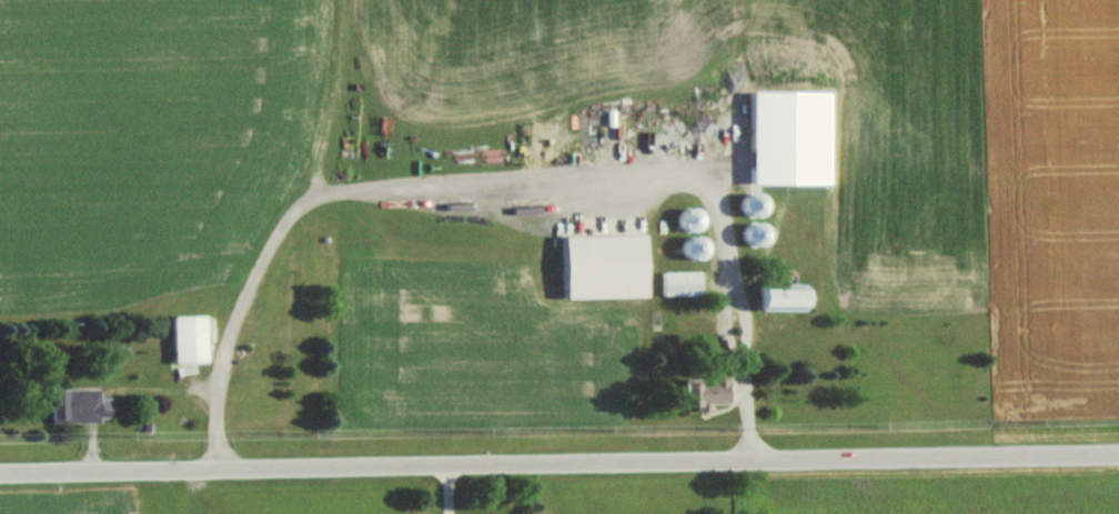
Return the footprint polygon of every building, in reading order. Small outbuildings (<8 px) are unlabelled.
[(827,186),(828,93),(750,92),(749,185),(827,186)] [(642,298),(640,237),(560,239),(562,300),(642,298)] [(695,274),(655,274),(656,298),(695,297),(695,274)] [(761,313),(805,312),(805,285),(779,285),(780,290),(761,291),(761,313)] [(203,364),(202,317),(169,318),(170,365),(203,364)] [(727,404),(725,381),(681,383),(683,411),(703,410),(703,406),(727,404)] [(95,391),(56,390),(56,407),(49,407),(48,424),(96,425),(96,419),(107,419),(108,399),(95,399),(95,391)]
